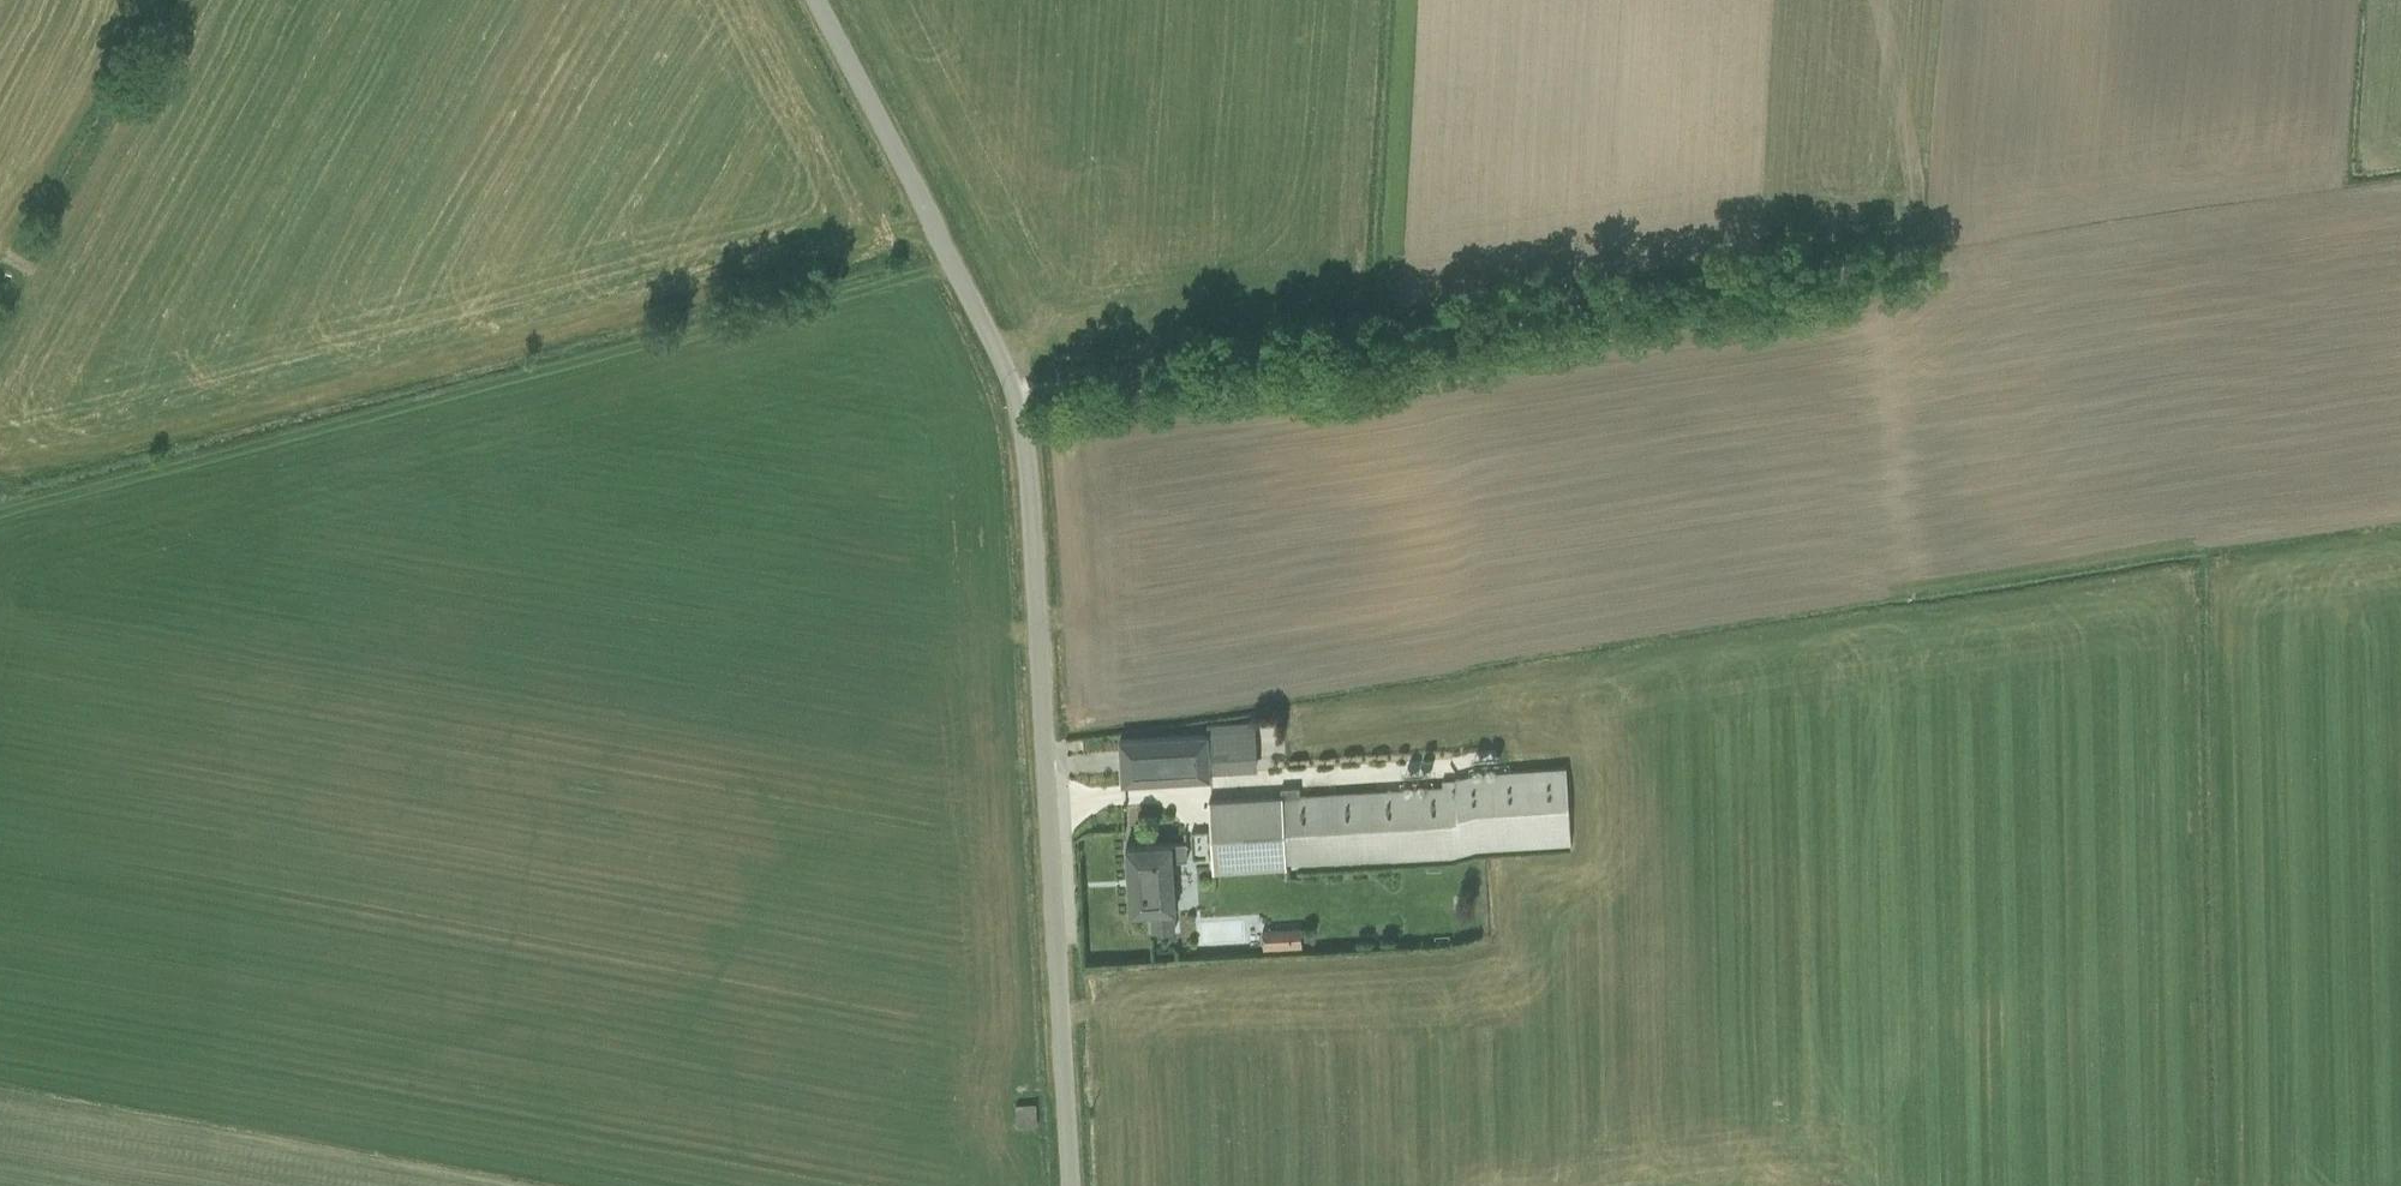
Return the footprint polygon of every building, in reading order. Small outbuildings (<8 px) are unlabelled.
[(1214,732),(1124,737),(1126,777),(1211,773),(1210,765),(1257,763),(1255,719),(1213,721),(1214,732)] [(1211,800),(1215,866),(1566,845),(1562,771),(1449,778),(1449,784),(1301,793),(1300,786),(1287,787),(1288,795),(1211,800)] [(1154,924),(1179,923),(1176,853),(1188,852),(1188,840),(1133,843),(1136,908),(1154,908),(1154,924)] [(1265,928),(1266,946),(1298,945),(1297,926),(1265,928)] [(1024,1116),(1023,1094),(1002,1095),(1003,1117),(1024,1116)]
